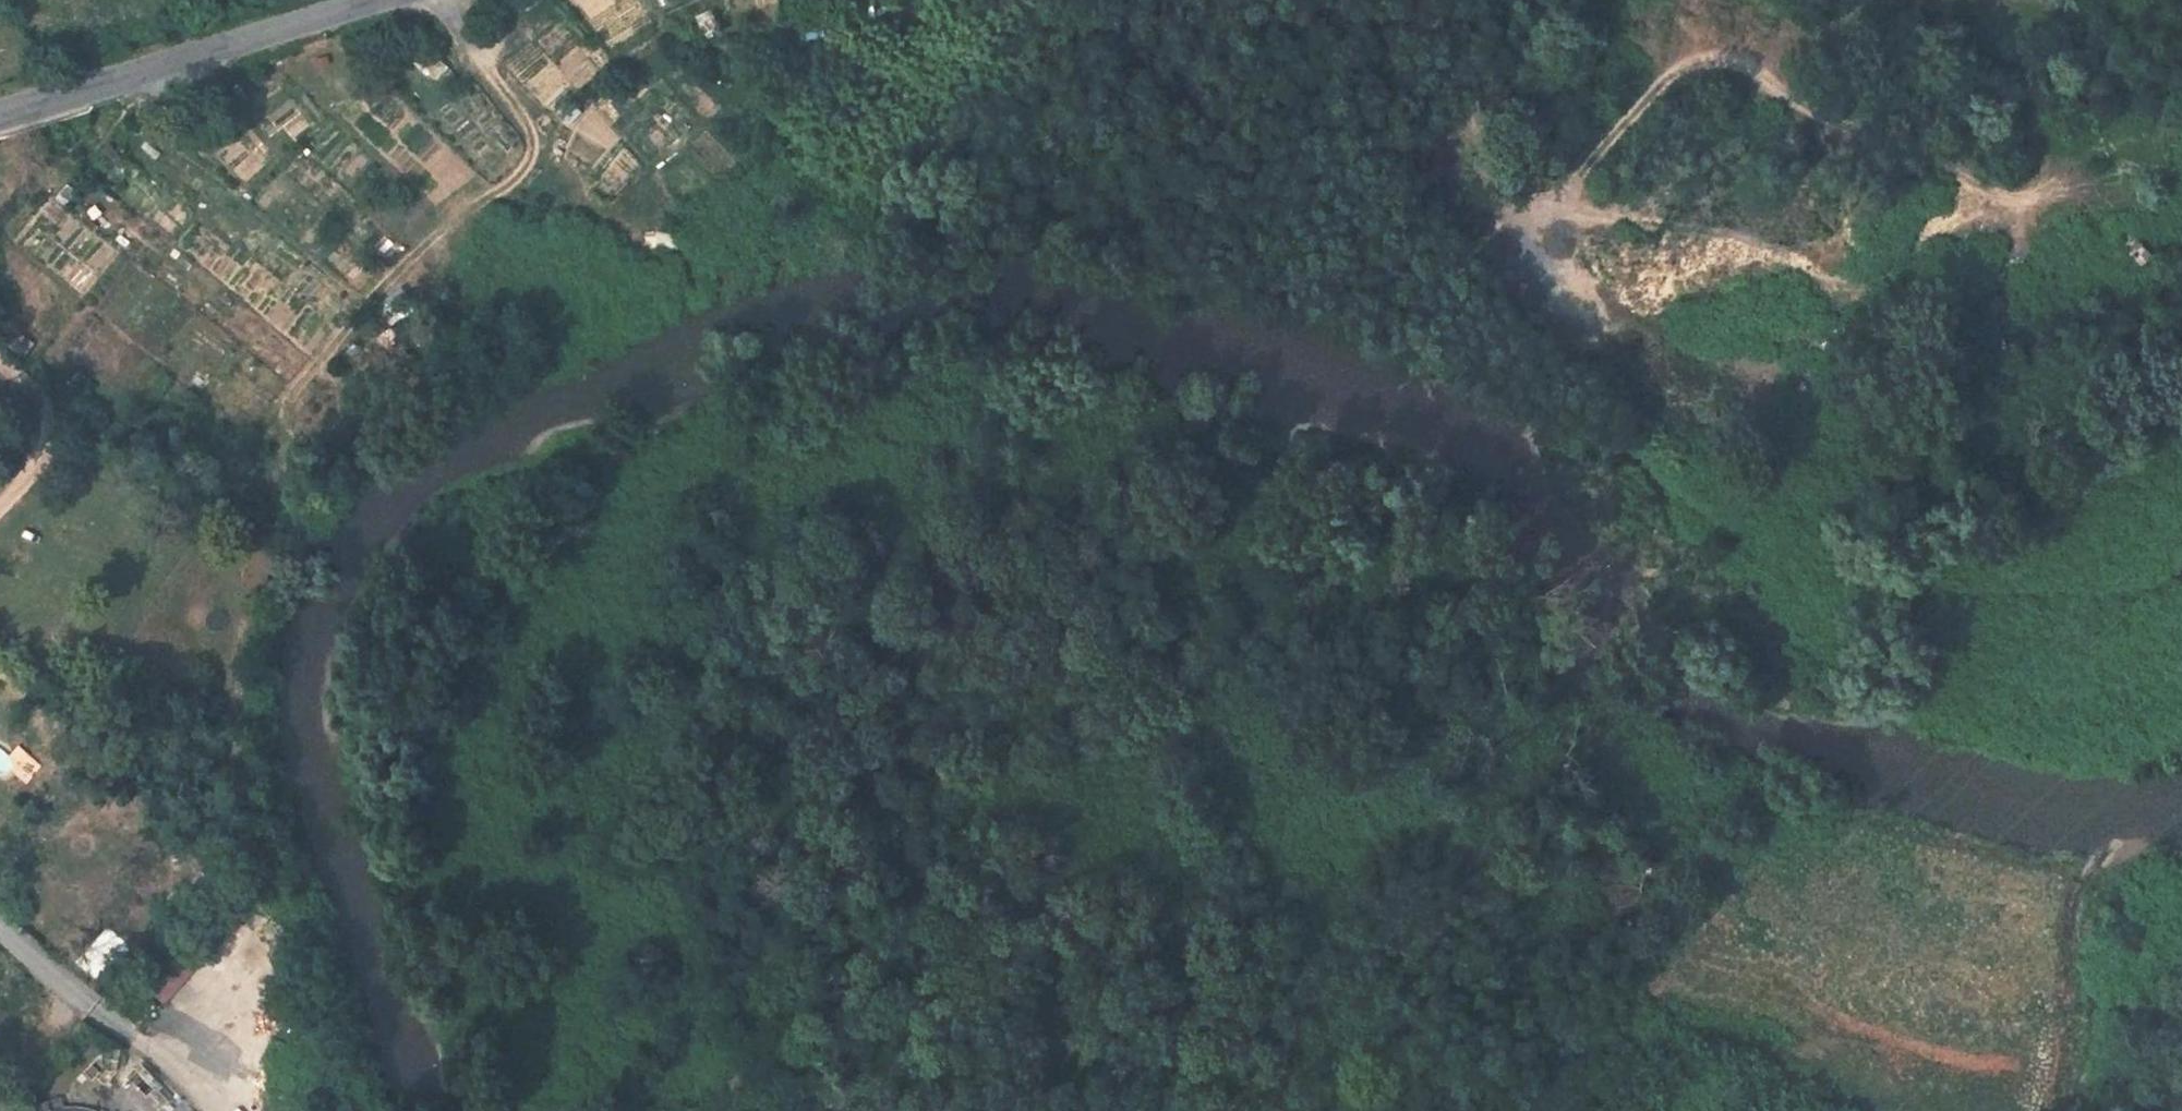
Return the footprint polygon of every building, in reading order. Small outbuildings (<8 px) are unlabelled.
[(208,918),(146,987),(164,1002),(225,933),(208,918)]
